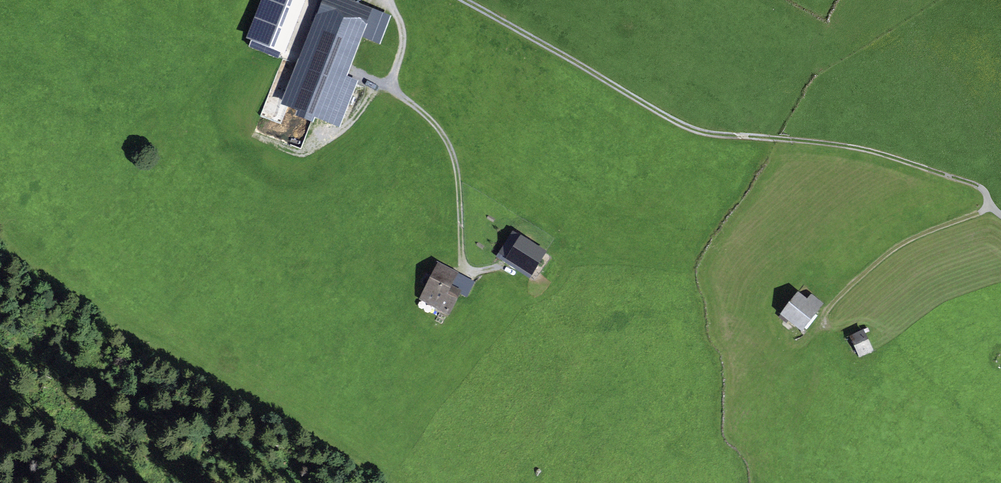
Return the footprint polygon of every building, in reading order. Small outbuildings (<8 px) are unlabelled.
[(249,46),(277,57),(300,0),(267,0),(249,46)] [(378,41),(388,17),(345,0),(324,0),(319,12),(317,11),(314,18),(317,19),(315,22),(319,24),(305,59),(345,75),(361,35),(378,41)] [(544,252),(513,232),(500,252),(509,257),(532,272),(544,252)] [(531,273),(532,272),(509,257),(508,259),(531,273)] [(432,303),(448,311),(465,279),(440,266),(427,291),(435,296),(432,303)] [(423,299),(432,303),(435,296),(427,291),(423,299)] [(798,294),(783,313),(803,329),(823,305),(812,295),(807,301),(798,294)] [(802,330),(803,329),(783,313),(782,314),(802,330)] [(852,336),(861,354),(871,350),(862,331),(852,336)]
